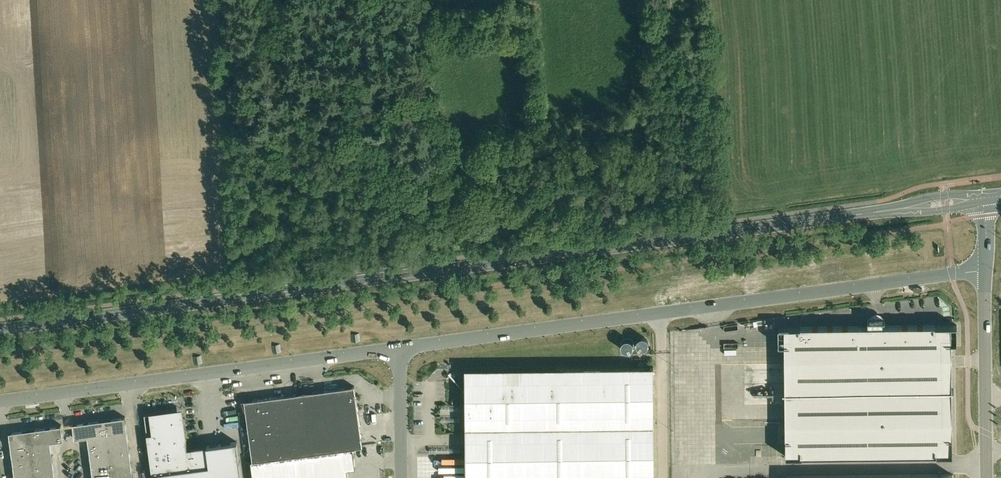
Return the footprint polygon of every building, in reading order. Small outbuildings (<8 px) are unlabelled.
[(827,270),(828,278),(837,277),(836,269),(827,270)] [(747,280),(748,288),(757,287),(756,279),(747,280)] [(667,291),(668,300),(677,299),(676,290),(667,291)] [(951,325),(883,326),(883,320),(885,319),(868,319),(868,320),(868,326),(784,327),(785,391),(783,391),(783,392),(785,392),(786,456),(952,454),(952,390),(954,390),(954,389),(952,389),(951,325)] [(359,334),(351,335),(352,343),(360,342),(359,334)] [(644,337),(642,336),(640,337),(639,338),(637,339),(636,341),(636,343),(636,345),(637,346),(639,348),(640,349),(642,349),(644,349),(646,348),(647,346),(648,345),(649,343),(648,341),(647,339),(646,338),(644,337)] [(621,343),(621,345),(621,347),(622,349),(623,350),(625,351),(627,351),(629,351),(631,350),(632,349),(633,347),(633,345),(633,343),(632,341),(631,340),(629,339),(627,339),(625,339),(623,340),(622,341),(621,343)] [(281,345),(272,346),(273,354),(281,353),(281,345)] [(194,357),(195,365),(203,364),(202,356),(194,357)] [(653,366),(558,367),(556,367),(465,368),(466,410),(466,477),(654,477),(653,366)] [(312,422),(358,416),(354,386),(308,392),(312,422)] [(283,457),(316,453),(312,422),(308,392),(275,396),(283,457)] [(283,457),(275,396),(244,400),(253,460),(253,461),(273,459),(283,457)] [(193,447),(187,448),(186,438),(187,438),(183,408),(172,410),(144,414),(153,477),(198,477),(193,447)] [(107,434),(127,431),(126,421),(125,416),(106,419),(107,434)] [(363,446),(358,416),(312,422),(316,453),(353,448),(353,447),(363,446)] [(107,434),(106,419),(73,423),(74,428),(73,428),(75,438),(88,436),(107,434)] [(31,444),(51,441),(64,440),(62,429),(61,425),(29,429),(31,444)] [(11,447),(31,444),(29,429),(9,432),(10,436),(11,447)] [(109,448),(129,445),(127,431),(107,434),(109,448)] [(107,434),(88,436),(90,450),(109,448),(107,434)] [(33,458),(52,455),(51,441),(31,444),(33,458)] [(193,447),(198,477),(242,477),(237,441),(207,446),(193,447)] [(31,444),(11,447),(13,461),(33,458),(31,444)] [(129,445),(109,448),(111,462),(131,459),(129,445)] [(109,448),(90,450),(92,465),(111,462),(109,448)] [(283,457),(273,459),(253,461),(253,460),(251,461),(254,477),(348,477),(347,469),(355,468),(353,448),(316,453),(283,457)] [(35,472),(54,470),(52,455),(33,458),(35,472)] [(33,458),(13,461),(15,475),(35,472),(33,458)] [(133,474),(131,459),(111,462),(113,476),(133,474)] [(92,465),(93,477),(100,477),(113,476),(111,462),(92,465)] [(54,470),(35,472),(35,477),(56,477),(54,470)]
